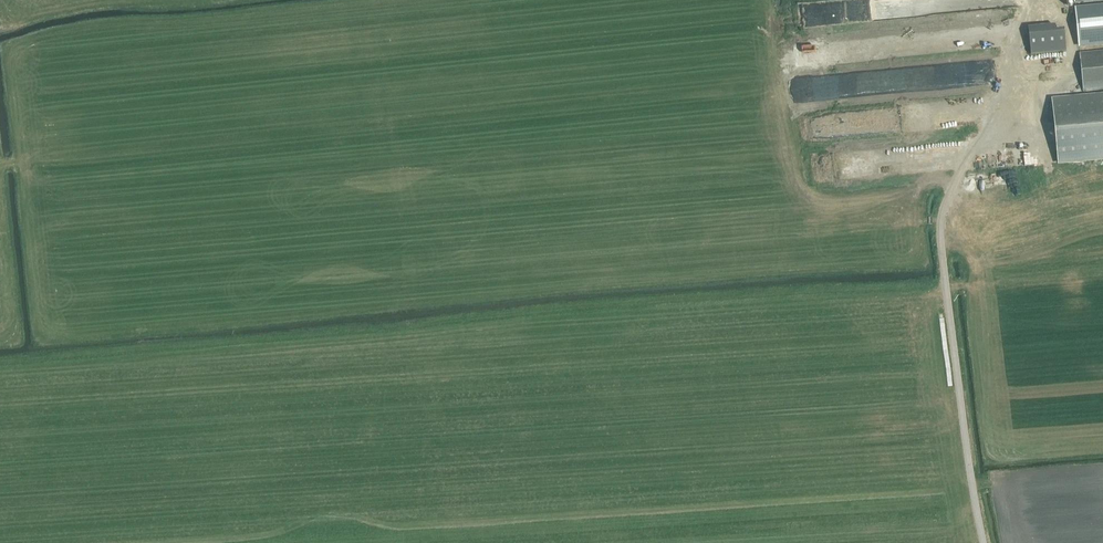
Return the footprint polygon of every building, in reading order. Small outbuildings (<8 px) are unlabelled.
[(1079,46),(1102,43),(1102,8),(1075,10),(1079,46)] [(1052,27),(1026,30),(1029,57),(1064,53),(1062,35),(1053,36),(1052,27)] [(1080,54),(1083,90),(1102,88),(1102,52),(1080,54)] [(1052,102),(1058,163),(1102,158),(1102,97),(1052,102)]
